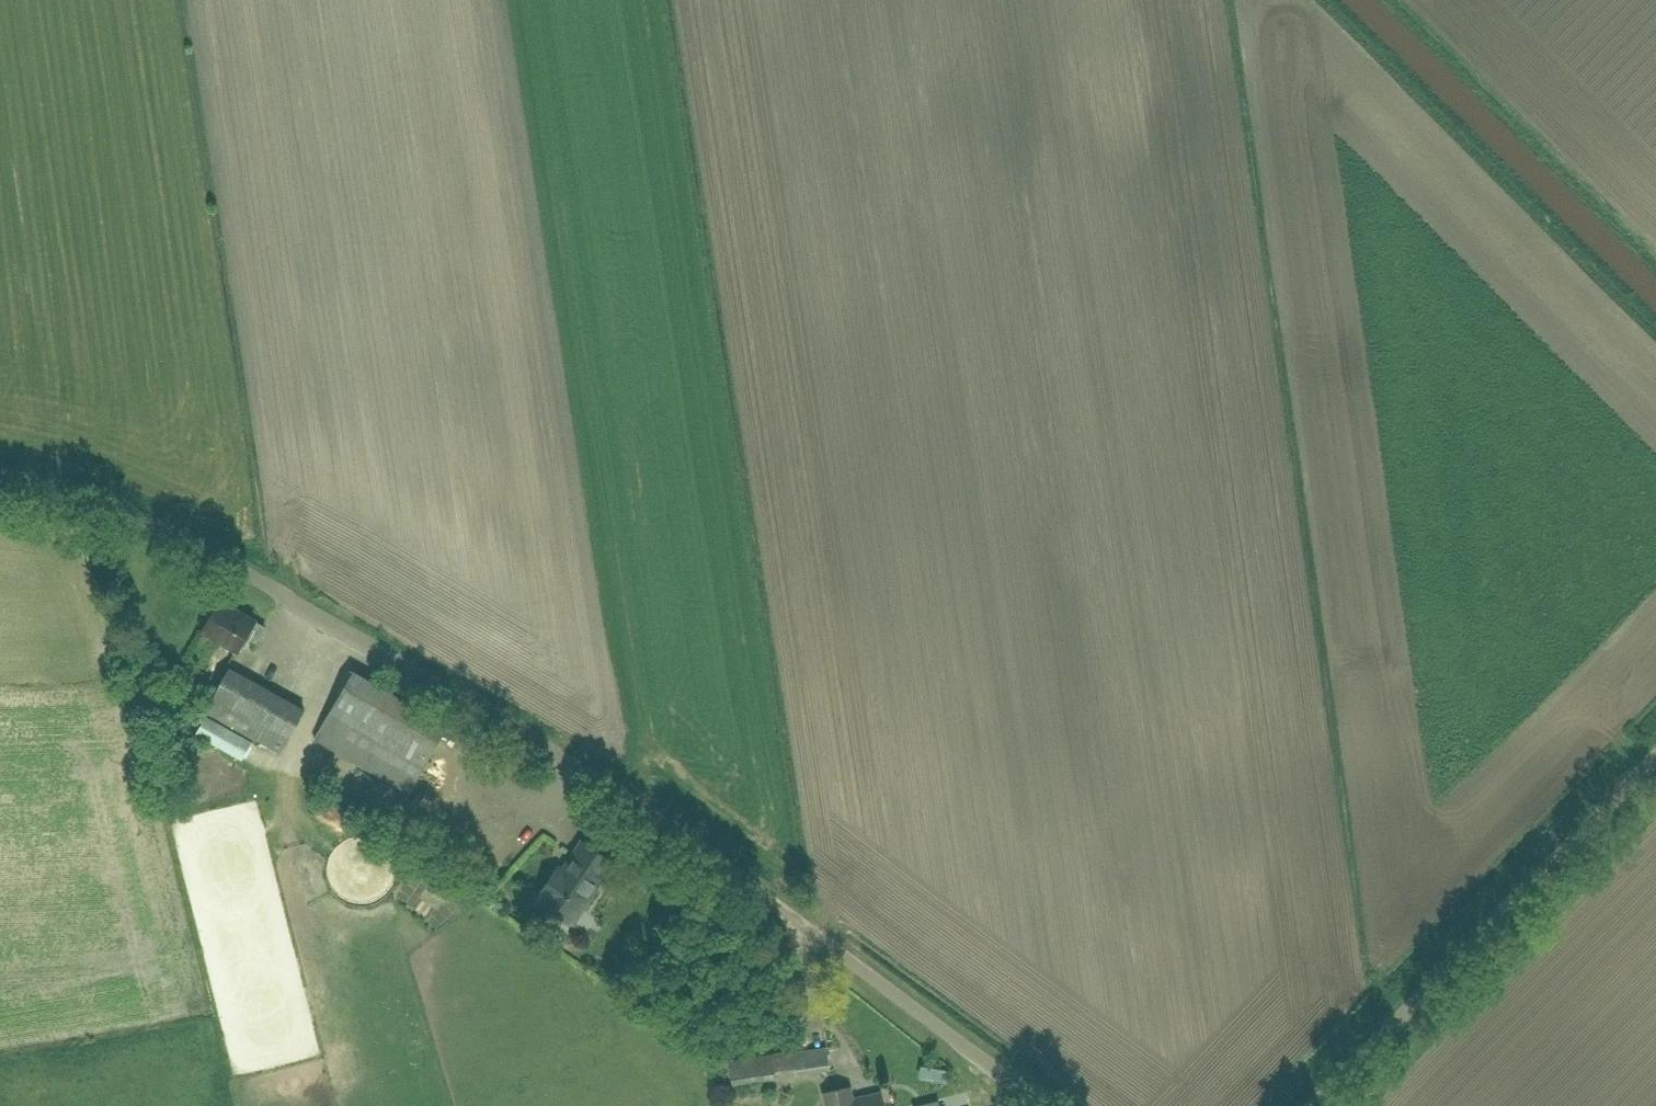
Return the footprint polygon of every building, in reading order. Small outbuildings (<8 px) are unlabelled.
[(256,643),(265,628),(254,622),(255,621),(219,600),(202,630),(236,651),(245,636),(256,643)] [(279,755),(305,709),(228,666),(203,712),(279,755)] [(408,793),(447,725),(352,671),(313,738),(408,793)] [(195,731),(245,753),(251,739),(201,718),(195,731)] [(237,779),(227,763),(208,775),(219,791),(237,779)] [(581,908),(612,861),(580,840),(561,870),(556,867),(537,896),(542,899),(540,902),(567,920),(577,905),(581,908)] [(797,1075),(830,1071),(826,1047),(794,1051),(797,1075)] [(732,1085),(776,1079),(772,1054),(728,1060),(732,1085)] [(880,1091),(851,1098),(848,1087),(823,1093),(826,1105),(883,1105),(880,1091)]
